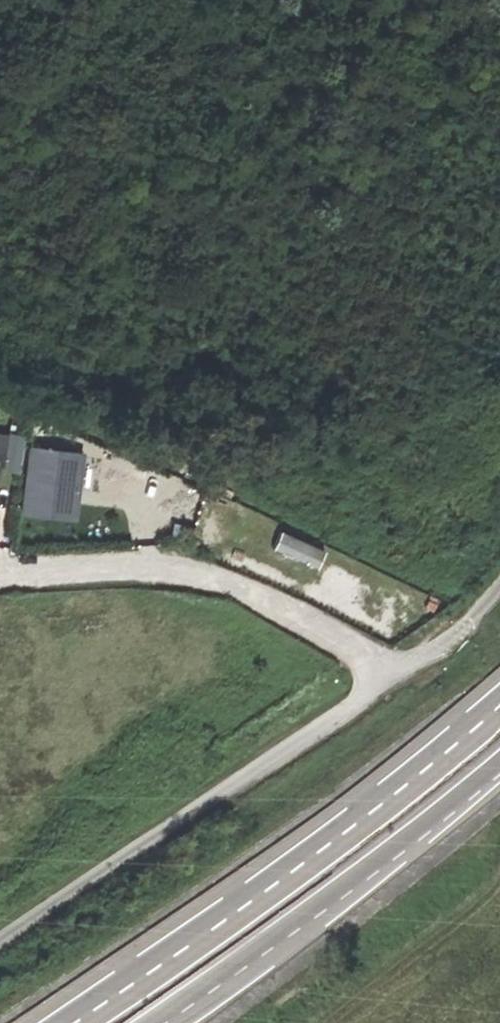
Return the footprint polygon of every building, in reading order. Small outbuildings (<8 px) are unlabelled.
[(4,470),(21,470),(21,431),(4,431),(4,470)] [(27,443),(19,512),(76,519),(84,449),(27,443)] [(237,540),(303,578),(321,547),(255,509),(237,540)]
